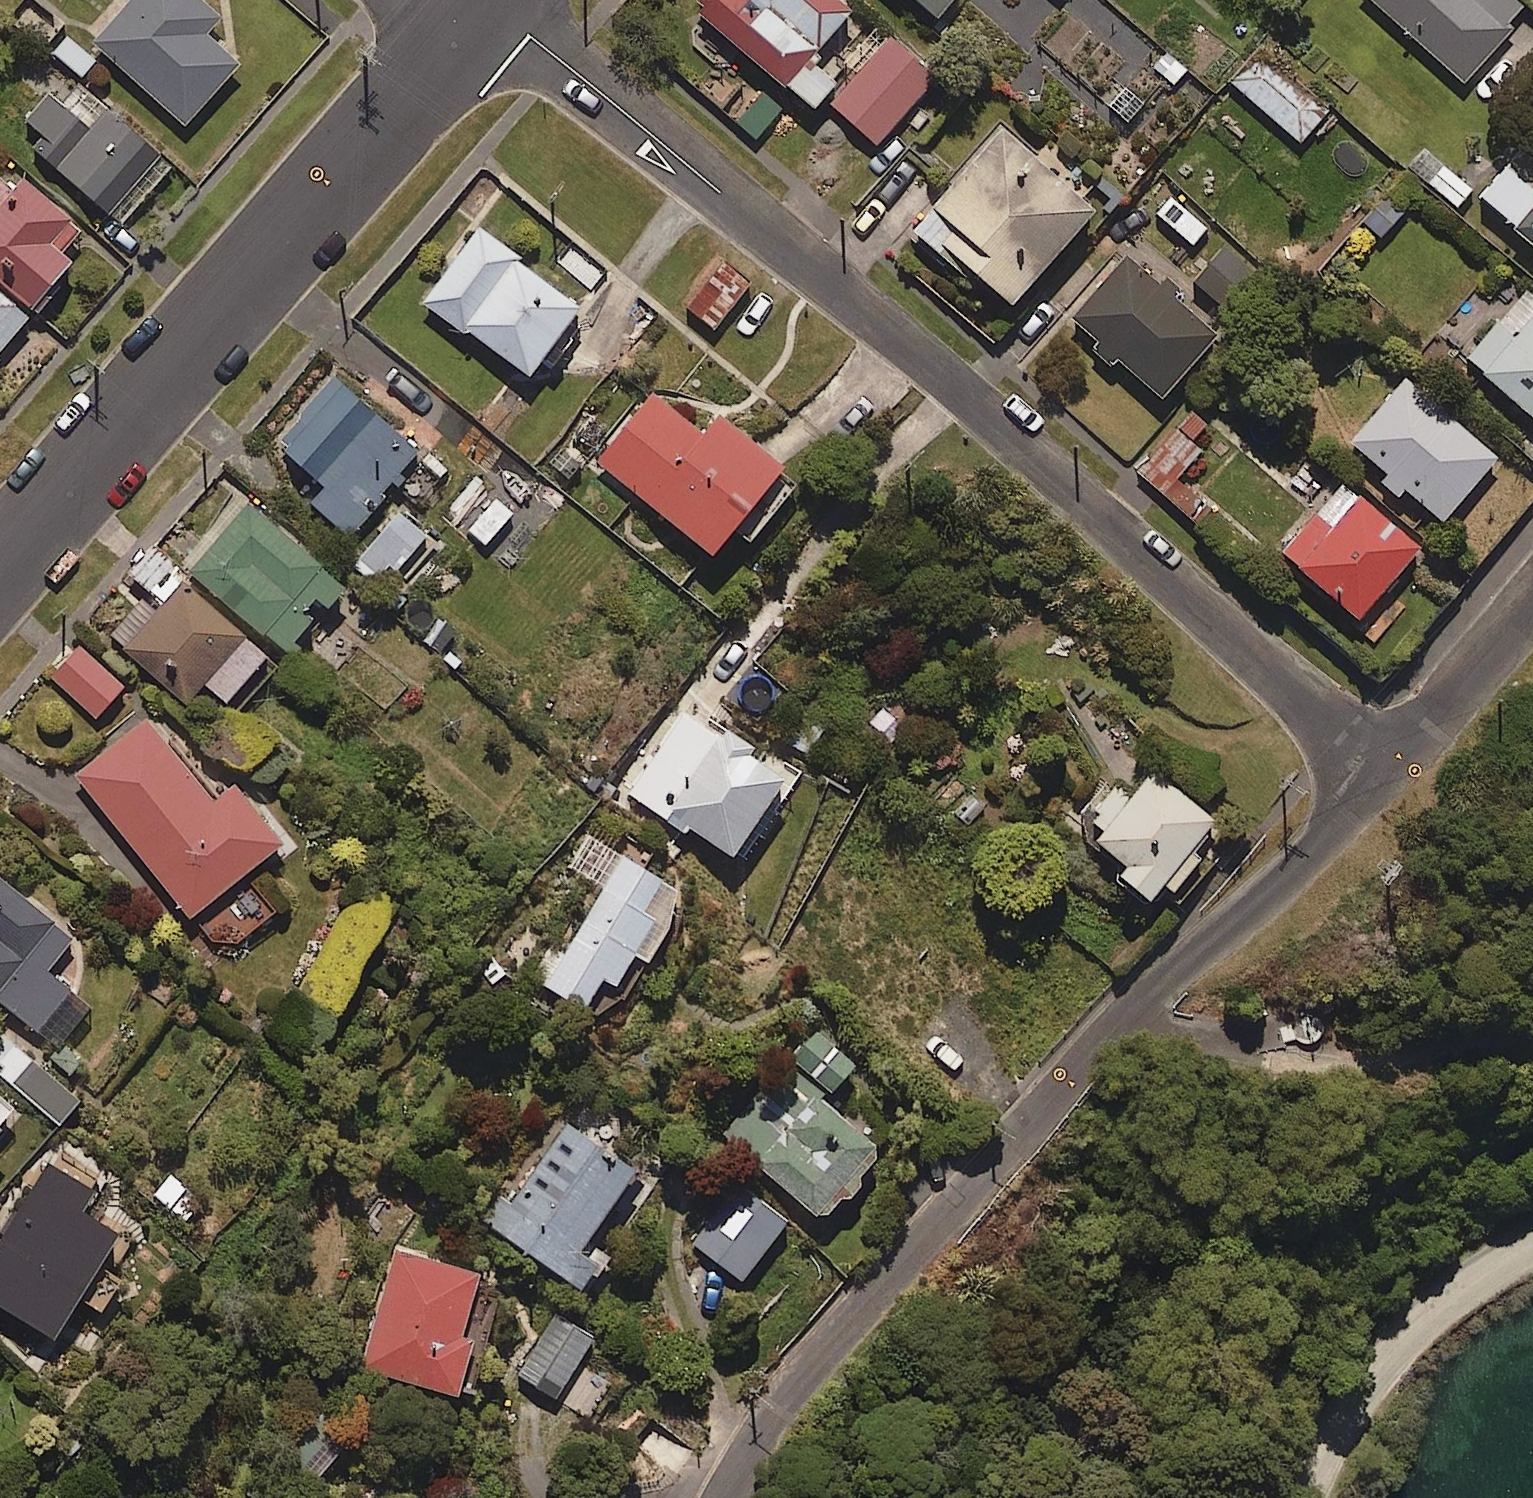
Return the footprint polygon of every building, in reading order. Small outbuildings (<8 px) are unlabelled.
[(204,0),(130,0),(92,41),(183,125),(236,68),(202,36),(221,16),(204,0)] [(836,0),(700,0),(691,10),(810,110),(834,82),(808,60),(849,12),(836,0)] [(935,21),(952,0),(909,0),(935,21)] [(1478,97),(1513,57),(1498,43),(1526,12),(1513,0),(1368,0),(1478,97)] [(63,33),(47,54),(79,78),(95,57),(63,33)] [(932,80),(886,39),(829,105),(875,145),(932,80)] [(1322,117),(1257,60),(1234,86),(1299,143),(1322,117)] [(169,168),(65,75),(14,132),(118,225),(169,168)] [(1092,209),(998,130),(913,231),(1008,310),(1092,209)] [(1517,154),(1477,200),(1532,249),(1532,167),(1517,154)] [(1470,191),(1430,157),(1416,174),(1456,208),(1470,191)] [(0,184),(0,286),(27,311),(70,263),(58,253),(77,232),(22,182),(11,194),(0,184)] [(1392,187),(1360,222),(1379,239),(1411,204),(1392,187)] [(1142,221),(1126,206),(1094,241),(1110,256),(1142,221)] [(578,310),(478,231),(425,298),(524,377),(578,310)] [(1217,336),(1126,254),(1068,319),(1158,401),(1217,336)] [(749,283),(720,262),(685,310),(714,331),(749,283)] [(1525,288),(1462,358),(1532,422),(1532,295),(1525,288)] [(26,321),(0,299),(0,352),(26,321)] [(1497,457),(1405,379),(1349,445),(1441,523),(1497,457)] [(419,455),(330,380),(273,447),(321,489),(309,503),(349,537),(419,455)] [(701,435),(651,394),(594,463),(708,557),(730,531),(746,544),(795,484),(749,446),(771,419),(737,391),(701,435)] [(1420,548),(1343,483),(1280,556),(1356,622),(1420,548)] [(340,589),(242,506),(187,572),(286,654),(340,589)] [(234,713),(275,666),(179,583),(146,621),(134,610),(108,640),(184,706),(202,685),(234,713)] [(120,689),(74,645),(47,674),(93,718),(120,689)] [(618,773),(636,784),(628,795),(726,863),(786,775),(724,732),(719,740),(683,715),(657,753),(640,741),(618,773)] [(208,803),(138,722),(73,778),(136,850),(119,865),(177,931),(279,842),(229,784),(208,803)] [(1223,829),(1152,772),(1130,800),(1108,783),(1071,829),(1121,870),(1114,880),(1145,905),(1161,886),(1171,894),(1223,829)] [(682,896),(618,859),(543,988),(582,1011),(600,981),(613,989),(631,957),(642,964),(682,896)] [(0,886),(0,1008),(36,1036),(69,994),(45,976),(71,942),(0,886)] [(273,912),(255,890),(209,930),(228,951),(273,912)] [(858,1066),(817,1027),(721,1128),(818,1221),(878,1158),(822,1104),(858,1066)] [(76,1103),(32,1063),(11,1085),(56,1126),(76,1103)] [(647,1154),(578,1105),(489,1230),(579,1294),(605,1258),(584,1243),(647,1154)] [(785,1226),(738,1188),(692,1244),(738,1282),(785,1226)] [(476,1277),(394,1252),(359,1371),(453,1399),(470,1344),(457,1340),(476,1277)] [(591,1341),(556,1318),(524,1366),(559,1389),(591,1341)]
